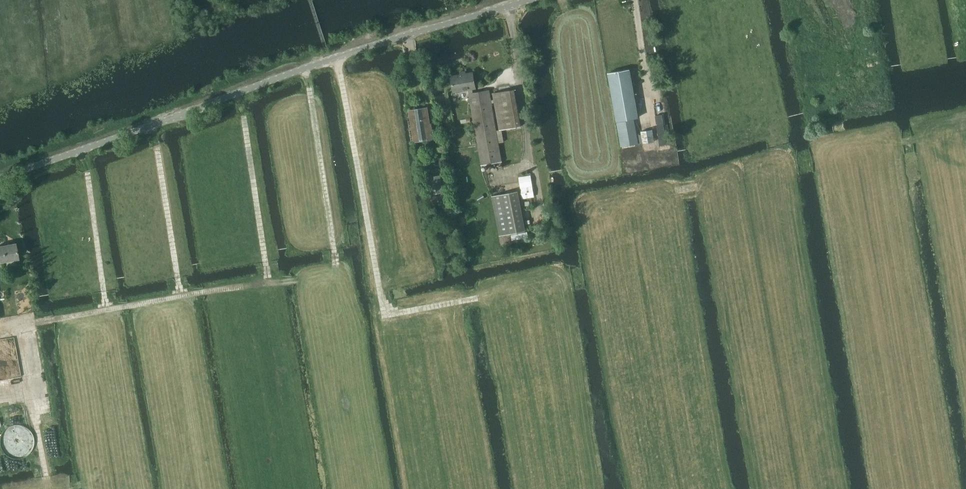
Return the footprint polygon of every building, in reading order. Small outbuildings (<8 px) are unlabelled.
[(629,69),(609,73),(617,121),(639,117),(638,116),(646,114),(644,102),(635,103),(631,79),(629,69)] [(468,91),(473,90),(473,89),(476,89),(473,72),(450,75),(453,93),(468,90),(468,91)] [(514,89),(493,93),(500,130),(521,126),(514,89)] [(481,165),(502,162),(489,90),(473,93),(473,90),(468,91),(481,165)] [(416,142),(431,140),(426,108),(412,111),(416,142)] [(440,175),(427,177),(430,195),(443,193),(440,175)] [(531,175),(519,177),(522,199),(535,197),(531,175)] [(492,196),(499,235),(525,231),(518,191),(492,196)] [(15,243),(0,246),(0,263),(18,259),(15,243)]
